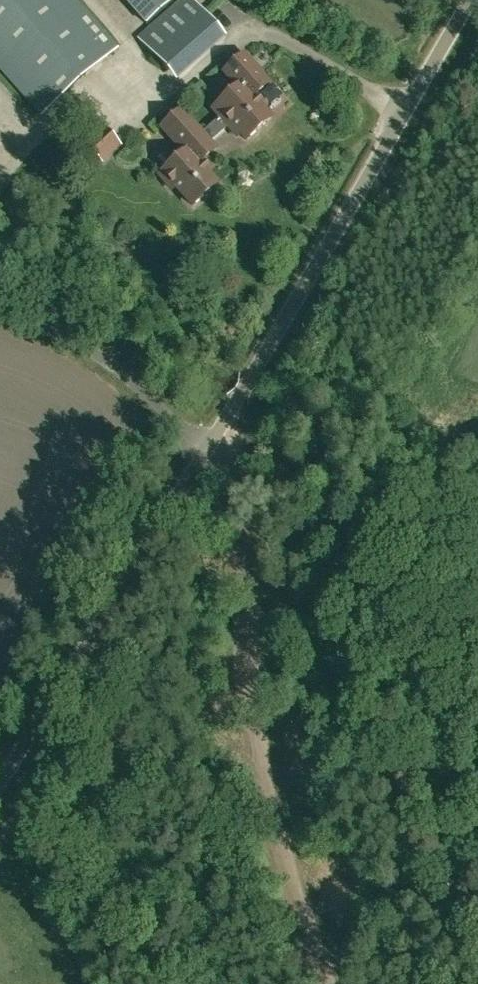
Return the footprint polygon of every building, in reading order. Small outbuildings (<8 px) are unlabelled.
[(118,47),(76,0),(0,0),(0,68),(42,115),(118,47)] [(173,0),(126,0),(147,24),(173,0)] [(207,129),(215,138),(228,126),(237,136),(241,134),(247,140),(271,118),(253,97),(270,83),(244,54),(224,72),(238,87),(217,106),(217,107),(214,110),(220,117),(207,129)] [(215,138),(207,129),(202,133),(182,110),(162,128),(184,153),(163,172),(160,175),(173,190),(176,187),(193,206),(218,184),(200,163),(202,161),(199,158),(213,145),(210,142),(215,138)] [(104,126),(84,143),(100,162),(120,145),(104,126)]
